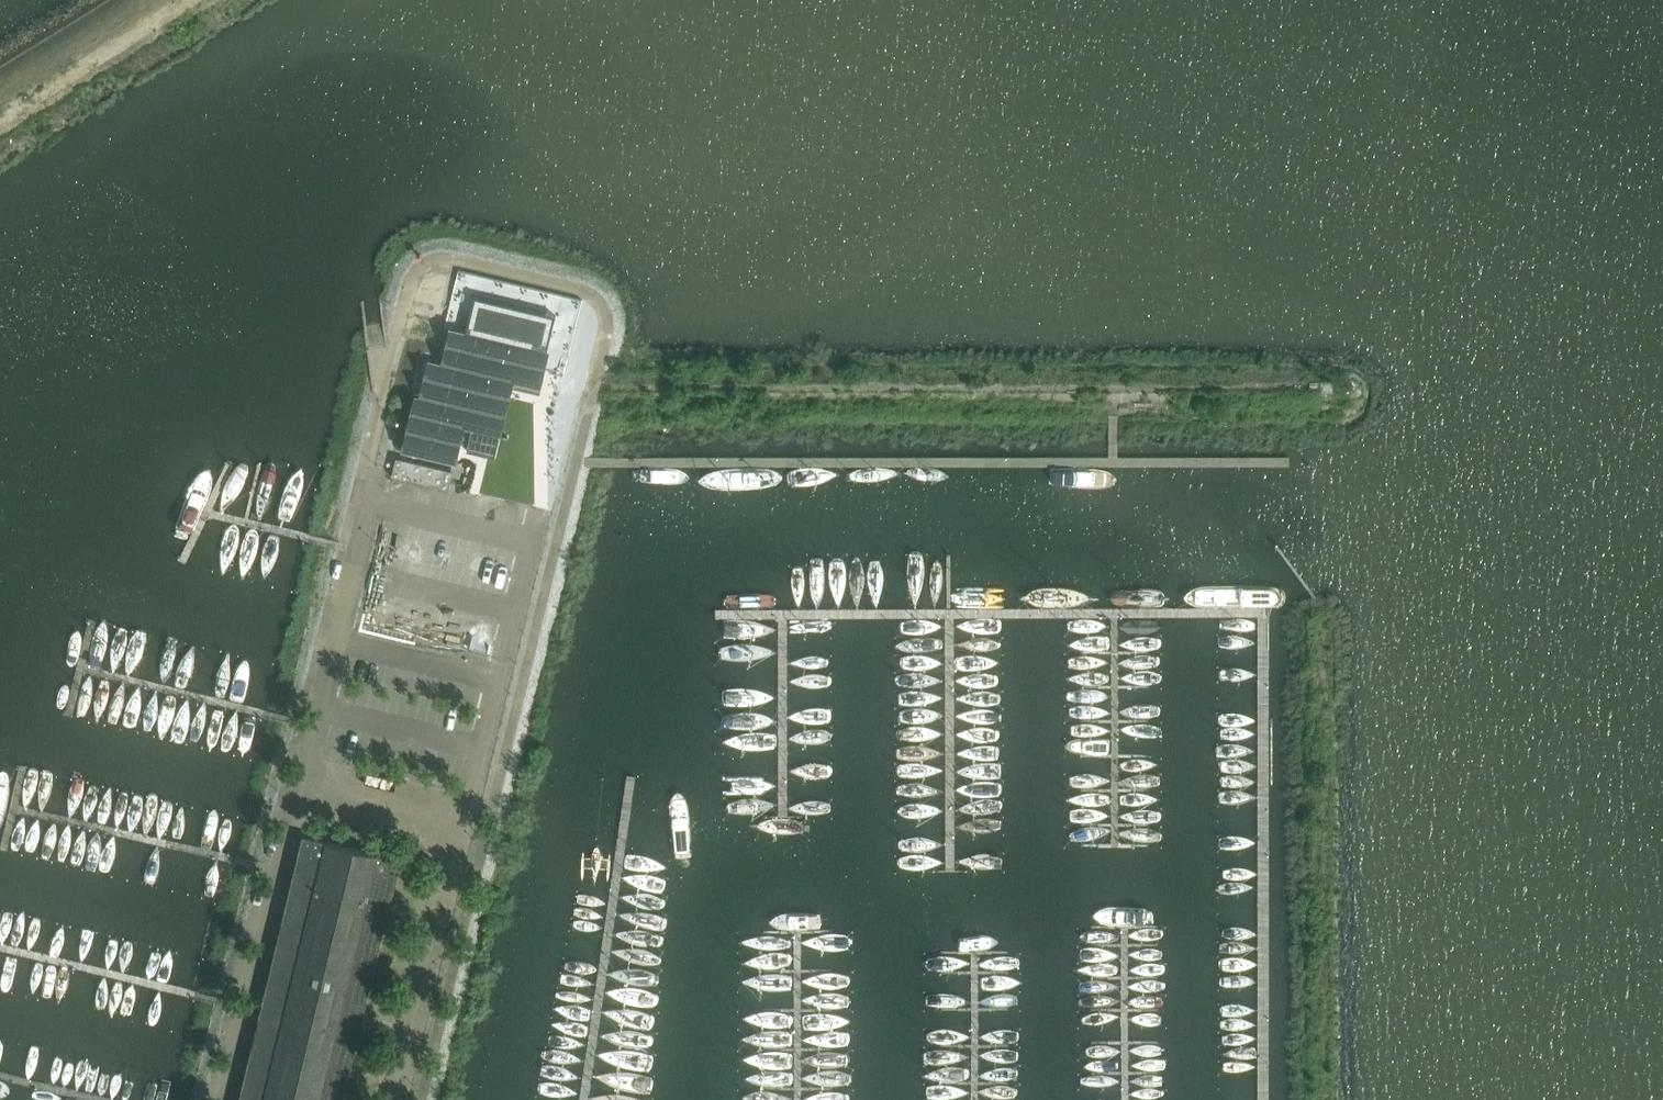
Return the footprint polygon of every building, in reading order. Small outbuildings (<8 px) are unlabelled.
[(511,381),(535,387),(555,314),(474,297),(465,333),(452,330),(443,365),(431,362),(422,398),(417,397),(404,452),(453,464),(462,428),(469,430),(465,449),(493,456),(511,381)] [(447,489),(451,473),(397,460),(393,476),(447,489)] [(301,837),(238,1099),(340,1099),(397,860),(301,837)]
